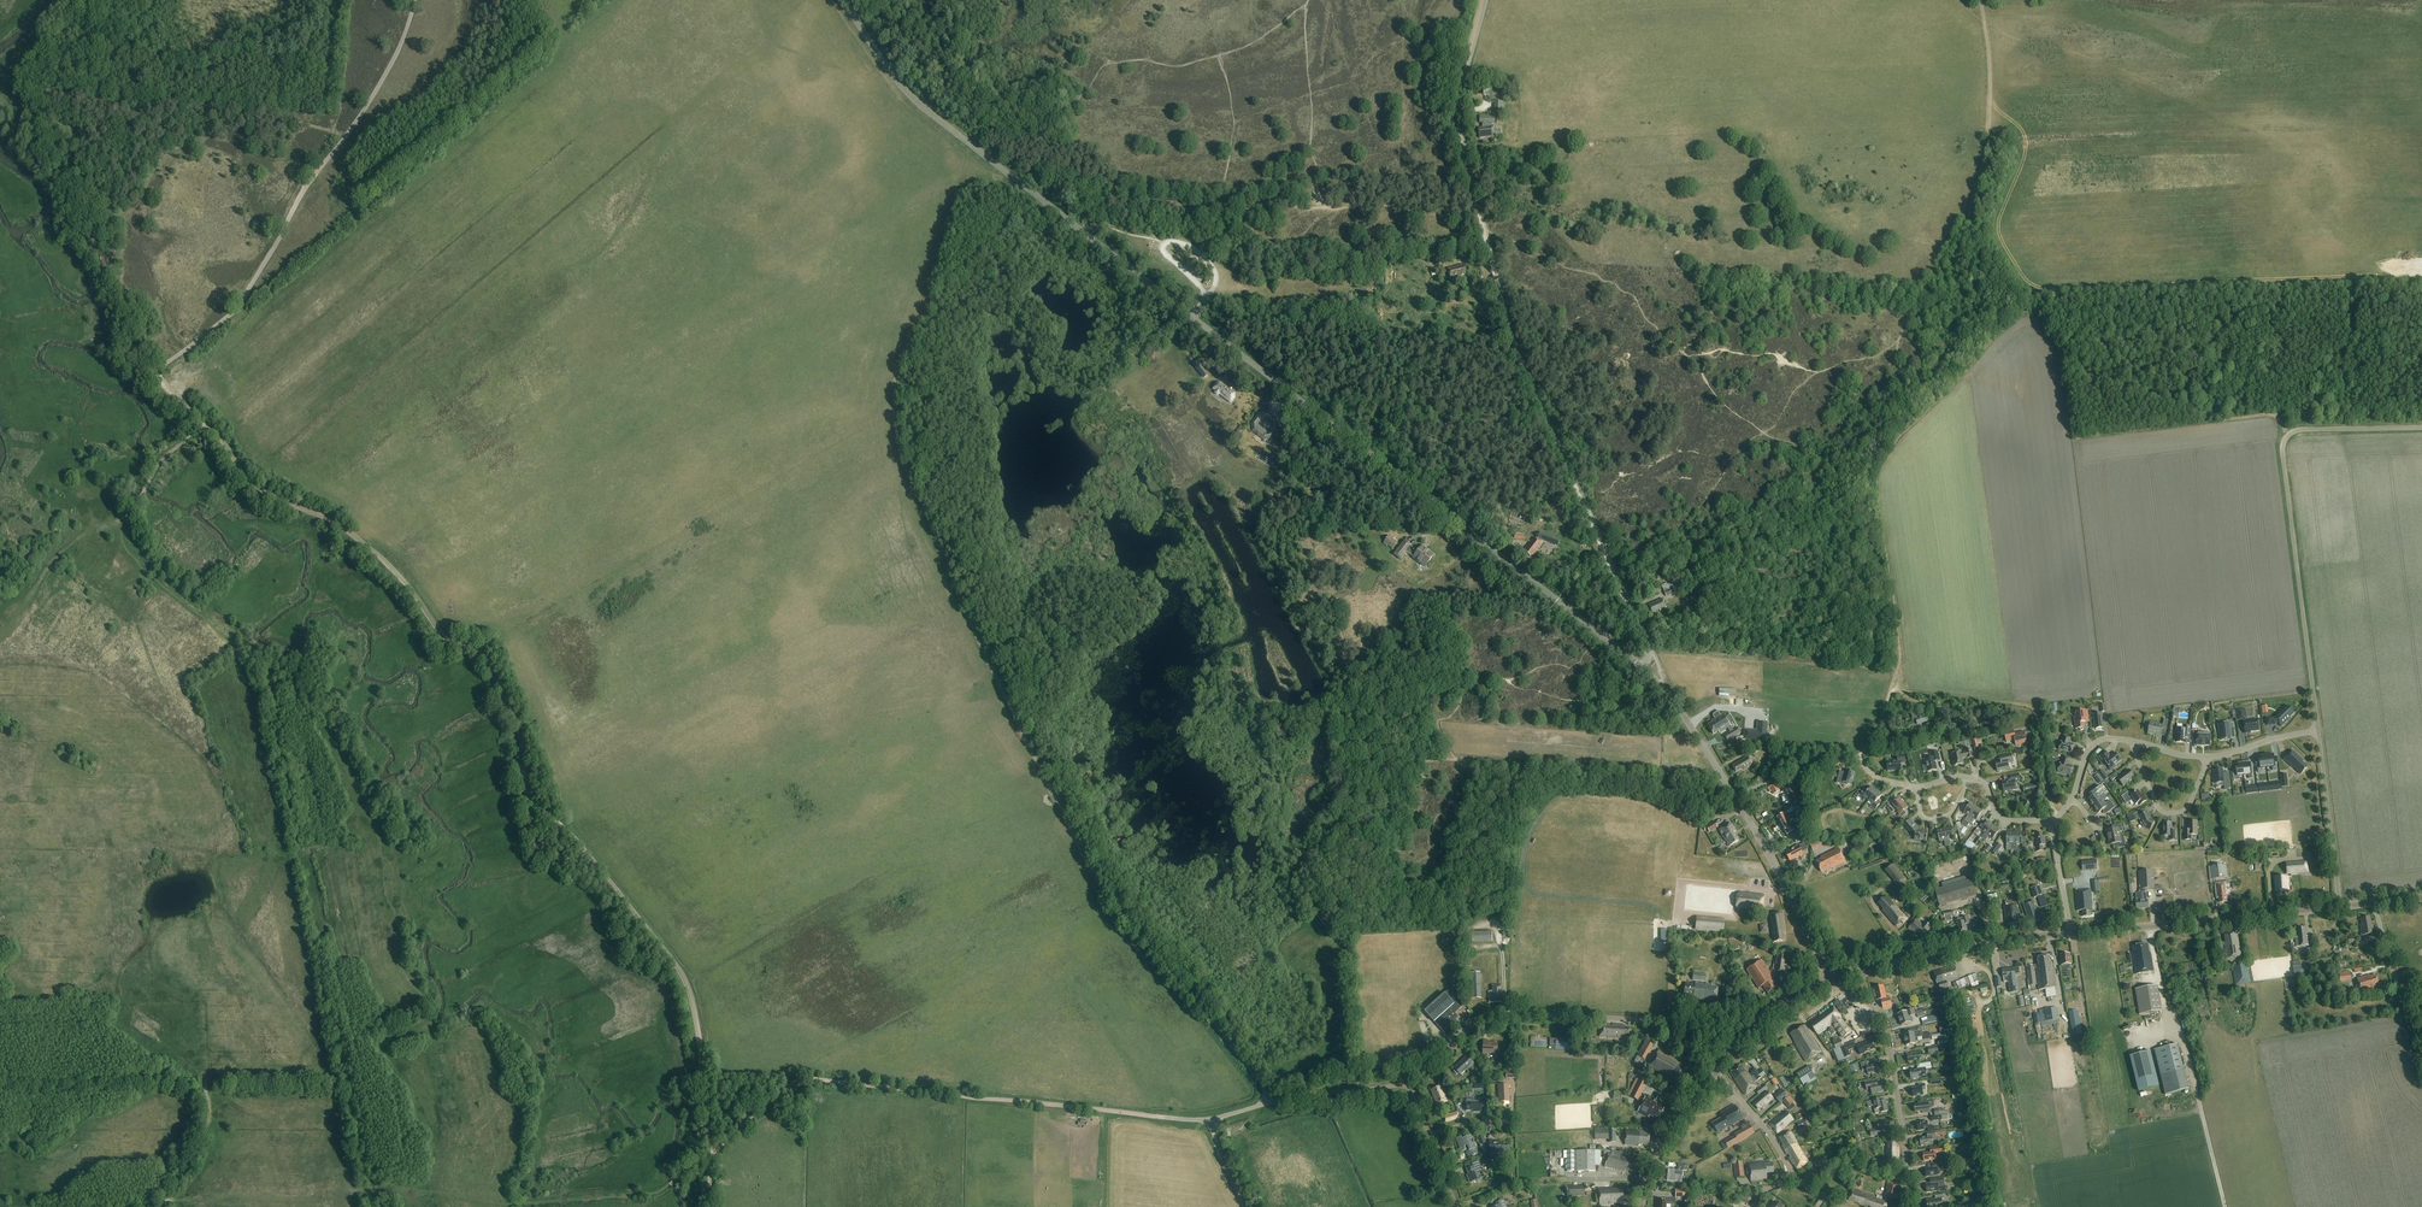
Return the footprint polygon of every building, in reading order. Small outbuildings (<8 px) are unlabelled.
[(1494,101),(1494,112),(1504,112),(1505,101),(1494,101)] [(1493,126),(1492,127),(1492,124),(1495,124),(1495,117),(1480,116),(1479,123),(1483,123),(1483,124),(1482,124),(1482,128),(1478,128),(1480,138),(1494,136),(1493,126)] [(1465,274),(1463,265),(1447,269),(1450,281),(1458,279),(1457,277),(1460,277),(1460,275),(1465,274)] [(1199,361),(1198,361),(1193,365),(1203,379),(1209,374),(1199,361)] [(1220,382),(1218,382),(1217,381),(1211,388),(1214,390),(1214,393),(1216,395),(1219,394),(1230,402),(1233,398),(1234,392),(1220,382)] [(1262,404),(1268,408),(1274,399),(1268,395),(1262,404)] [(1259,412),(1251,422),(1252,430),(1263,439),(1271,438),(1278,429),(1277,420),(1266,411),(1259,412)] [(1318,490),(1316,493),(1318,495),(1320,497),(1324,493),(1320,489),(1318,490)] [(1540,531),(1538,538),(1558,546),(1561,540),(1540,531)] [(1389,536),(1384,542),(1393,549),(1398,543),(1389,536)] [(1542,543),(1534,537),(1524,551),(1530,556),(1531,555),(1533,556),(1537,550),(1536,550),(1538,548),(1539,548),(1542,543)] [(1401,559),(1406,552),(1425,567),(1434,556),(1428,550),(1427,552),(1423,548),(1424,547),(1422,545),(1417,551),(1404,541),(1394,554),(1401,559)] [(1666,608),(1662,598),(1657,600),(1658,601),(1648,605),(1652,613),(1660,610),(1660,611),(1666,608)] [(1326,694),(1315,700),(1321,709),(1331,704),(1326,694)] [(2057,704),(2049,705),(2050,710),(2051,710),(2052,712),(2058,712),(2057,704)] [(2295,713),(2288,706),(2283,711),(2276,717),(2266,719),(2267,726),(2277,725),(2278,724),(2281,727),(2290,718),(2295,713)] [(2236,710),(2237,714),(2237,720),(2245,719),(2244,713),(2244,709),(2236,710)] [(2089,722),(2087,710),(2076,712),(2077,716),(2074,716),(2076,729),(2079,728),(2079,729),(2081,730),(2082,730),(2084,729),(2083,728),(2084,728),(2084,723),(2089,722)] [(1731,726),(1723,713),(1712,720),(1713,722),(1708,725),(1713,734),(1718,731),(1719,733),(1731,726)] [(2104,728),(2102,713),(2093,714),(2095,729),(2104,728)] [(1927,721),(1927,720),(1925,716),(1923,717),(1923,716),(1916,719),(1918,725),(1927,721)] [(2169,720),(2164,719),(2163,725),(2150,723),(2148,733),(2161,736),(2162,729),(2167,730),(2169,720)] [(2258,720),(2244,721),(2245,733),(2251,732),(2251,731),(2259,730),(2258,720)] [(2222,724),(2219,724),(2220,739),(2233,738),(2233,735),(2235,735),(2234,723),(2228,723),(2228,721),(2222,721),(2222,724)] [(1744,734),(1743,739),(1766,741),(1768,723),(1757,722),(1757,730),(1748,730),(1748,735),(1744,734)] [(2191,727),(2183,726),(2183,729),(2177,729),(2176,742),(2186,743),(2186,738),(2190,738),(2191,727)] [(2006,742),(2015,740),(2016,746),(2021,744),(2027,743),(2024,732),(2014,734),(2014,730),(2004,732),(2006,742)] [(2198,732),(2193,732),(2193,740),(2197,740),(2196,745),(2202,745),(2202,744),(2210,744),(2211,734),(2198,733),(2198,732)] [(2070,737),(2064,735),(2062,741),(2059,750),(2071,753),(2072,751),(2073,750),(2074,748),(2073,747),(2074,744),(2069,743),(2071,738),(2070,737)] [(1754,743),(1748,746),(1753,754),(1759,751),(1754,743)] [(1973,757),(1971,749),(1965,750),(1966,752),(1961,753),(1961,752),(1951,754),(1954,766),(1964,764),(1963,759),(1967,758),(1967,759),(1973,757)] [(2292,750),(2284,759),(2293,768),(2293,767),(2301,774),(2308,768),(2302,763),(2304,761),(2292,750)] [(1935,762),(1940,760),(1938,751),(1930,753),(1931,757),(1925,759),(1928,772),(1937,770),(1935,762)] [(2115,765),(2122,760),(2116,752),(2110,757),(2106,751),(2099,756),(2105,764),(2106,763),(2111,769),(2115,765)] [(1905,763),(1905,754),(1897,755),(1897,761),(1887,761),(1888,771),(1902,771),(1901,763),(1905,763)] [(1999,757),(2000,761),(1996,762),(1998,771),(2009,769),(2008,763),(2013,762),(2011,754),(1999,757)] [(2273,754),(2266,755),(2267,768),(2272,767),(2273,770),(2277,770),(2277,766),(2275,766),(2273,754)] [(2259,768),(2258,768),(2258,772),(2262,772),(2262,769),(2267,768),(2266,755),(2258,756),(2259,768)] [(1743,769),(1747,768),(1753,764),(1748,756),(1732,765),(1736,772),(1743,768),(1743,769)] [(2070,758),(2063,756),(2061,763),(2060,762),(2057,772),(2065,774),(2066,773),(2070,775),(2073,766),(2068,765),(2070,758)] [(2244,776),(2249,775),(2249,779),(2252,779),(2250,762),(2243,763),(2244,776)] [(2240,776),(2244,776),(2243,763),(2235,764),(2236,772),(2233,772),(2234,781),(2240,780),(2240,776)] [(1851,784),(1854,773),(1847,770),(1846,773),(1840,771),(1837,783),(1847,785),(1850,784),(1851,784)] [(2098,774),(2103,781),(2104,782),(2105,781),(2107,780),(2109,778),(2103,770),(2098,774)] [(2118,779),(2119,781),(2123,786),(2135,777),(2129,770),(2119,777),(2116,774),(2110,779),(2113,783),(2118,779)] [(2223,770),(2214,771),(2215,784),(2224,782),(2225,789),(2232,788),(2229,772),(2223,773),(2223,770)] [(2011,780),(2010,781),(2002,782),(2004,791),(2016,789),(2015,783),(2020,782),(2019,774),(2010,776),(2011,780)] [(1795,811),(1794,811),(1797,816),(1796,816),(1798,819),(1806,814),(1801,803),(1806,801),(1805,798),(1804,799),(1800,790),(1801,789),(1797,782),(1793,784),(1784,787),(1795,811)] [(2269,783),(2270,791),(2281,790),(2280,782),(2269,783)] [(2269,783),(2258,785),(2259,793),(2270,791),(2269,783)] [(1770,787),(1774,795),(1780,792),(1777,784),(1770,787)] [(2088,800),(2093,807),(2103,799),(2100,795),(2104,793),(2098,785),(2090,791),(2094,795),(2088,800)] [(1860,790),(1854,797),(1856,799),(1859,796),(1864,800),(1866,798),(1869,801),(1877,791),(1872,787),(1867,793),(1864,790),(1862,792),(1860,790)] [(1877,791),(1869,801),(1871,803),(1870,806),(1875,810),(1880,804),(1877,801),(1882,795),(1877,791)] [(2131,796),(2128,792),(2121,796),(2127,804),(2132,800),(2135,805),(2138,803),(2140,805),(2147,800),(2142,794),(2141,795),(2138,791),(2135,793),(2131,796)] [(2033,809),(2033,806),(2037,805),(2037,799),(2037,795),(2030,795),(2030,799),(2023,799),(2023,809),(2033,809)] [(1887,804),(1890,807),(1887,809),(1892,814),(1895,810),(1904,802),(1899,798),(1895,802),(1893,799),(1887,804)] [(2103,799),(2093,807),(2098,813),(2104,809),(2107,813),(2115,807),(2109,800),(2106,803),(2103,799)] [(1895,810),(1899,815),(1898,816),(1900,819),(1906,814),(1904,811),(1908,807),(1904,802),(1895,810)] [(1964,821),(1967,822),(1976,807),(1970,803),(1964,813),(1968,815),(1964,821)] [(1976,807),(1967,822),(1969,824),(1972,818),(1976,821),(1982,811),(1976,807)] [(2132,815),(2127,816),(2130,823),(2134,821),(2140,819),(2143,826),(2150,830),(2155,821),(2150,818),(2147,812),(2143,814),(2141,810),(2134,813),(2134,814),(2132,815)] [(1797,816),(1794,811),(1786,817),(1784,813),(1777,818),(1787,835),(1792,832),(1794,835),(1804,829),(1798,819),(1796,816),(1797,816)] [(1910,819),(1904,825),(1911,833),(1912,832),(1915,835),(1914,840),(1926,842),(1928,831),(1919,829),(1910,819)] [(1718,827),(1714,821),(1706,826),(1709,832),(1718,827)] [(1960,822),(1956,823),(1959,834),(1966,823),(1964,821),(1961,825),(1960,822)] [(1981,838),(1983,840),(1994,826),(1988,821),(1981,830),(1981,831),(1984,833),(1981,838)] [(2184,830),(2184,831),(2185,840),(2191,840),(2191,835),(2198,835),(2197,828),(2198,828),(2199,827),(2199,826),(2198,825),(2197,825),(2197,821),(2188,822),(2188,830),(2184,830)] [(2172,831),(2172,822),(2162,823),(2163,836),(2169,836),(2169,841),(2177,840),(2177,831),(2172,831)] [(1730,823),(1719,830),(1729,846),(1738,841),(1733,833),(1735,832),(1730,823)] [(2107,830),(2108,838),(2124,834),(2120,835),(2119,831),(2122,831),(2121,824),(2112,826),(2113,829),(2107,830)] [(1994,826),(1983,840),(1985,842),(1989,837),(1992,839),(2000,830),(1994,826)] [(1944,829),(1948,846),(1951,845),(1949,839),(1954,838),(1951,827),(1944,829)] [(1948,846),(1944,829),(1937,830),(1939,842),(1940,842),(1944,841),(1945,844),(1945,847),(1948,846)] [(2026,837),(2021,837),(2021,832),(2014,832),(2014,850),(2017,850),(2017,844),(2022,844),(2022,846),(2026,846),(2026,837)] [(2042,846),(2046,845),(2045,838),(2043,838),(2042,833),(2035,834),(2036,844),(2034,844),(2036,852),(2043,851),(2042,846)] [(2124,834),(2108,838),(2109,845),(2113,844),(2114,849),(2126,847),(2124,834)] [(1968,840),(1963,848),(1972,855),(1982,839),(1979,837),(1974,844),(1968,840)] [(1810,844),(1813,851),(1825,845),(1822,838),(1810,844)] [(1808,849),(1805,843),(1799,846),(1798,845),(1793,848),(1794,849),(1786,853),(1788,857),(1787,858),(1788,860),(1789,860),(1790,861),(1803,854),(1802,852),(1808,849)] [(1997,843),(1991,851),(1996,856),(1999,852),(1998,851),(2002,847),(1997,843)] [(1988,844),(1984,850),(1988,853),(1992,847),(1988,844)] [(1827,871),(1846,862),(1839,848),(1820,857),(1822,860),(1817,862),(1822,872),(1827,870),(1827,871)] [(2286,862),(2287,872),(2307,871),(2306,861),(2286,862)] [(1892,863),(1884,870),(1898,886),(1907,878),(1892,863)] [(2212,880),(2228,878),(2226,864),(2210,866),(2212,880)] [(2155,889),(2154,870),(2138,871),(2139,890),(2142,890),(2142,892),(2135,893),(2136,902),(2137,909),(2149,908),(2148,901),(2147,900),(2146,889),(2155,889)] [(2285,890),(2289,889),(2288,875),(2274,876),(2276,895),(2285,895),(2285,890)] [(1942,884),(1943,888),(1935,891),(1940,907),(1977,896),(1972,880),(1967,881),(1966,877),(1942,884)] [(2228,902),(2226,884),(2216,885),(2217,897),(2219,897),(2220,903),(2228,902)] [(2039,885),(2031,888),(2034,898),(2042,895),(2039,885)] [(2093,905),(2091,889),(2075,890),(2077,911),(2083,911),(2083,916),(2093,916),(2092,905),(2093,905)] [(1764,895),(1740,893),(1737,895),(1736,906),(1738,909),(1762,912),(1764,895)] [(1890,899),(1887,896),(1878,903),(1882,908),(1881,909),(1882,910),(1884,913),(1896,926),(1901,921),(1904,924),(1909,919),(1895,906),(1894,905),(1893,904),(1894,904),(1890,899)] [(2013,898),(2005,899),(2006,906),(2004,906),(2006,919),(2005,919),(2006,922),(2008,922),(2009,924),(2019,923),(2018,918),(2019,918),(2016,904),(2014,904),(2013,898)] [(2039,920),(2033,901),(2024,904),(2030,922),(2032,921),(2033,922),(2039,920)] [(1317,917),(1324,926),(1333,920),(1327,909),(1317,917)] [(1953,911),(1941,914),(1942,918),(1945,918),(1945,920),(1952,919),(1951,916),(1954,916),(1953,911)] [(1772,932),(1773,942),(1785,941),(1784,934),(1786,934),(1783,913),(1769,915),(1771,923),(1772,923),(1773,932),(1772,932)] [(1970,923),(1968,916),(1959,919),(1955,919),(1956,923),(1957,923),(1959,932),(1967,930),(1966,924),(1970,923)] [(2364,935),(2375,934),(2373,925),(2372,925),(2371,916),(2362,917),(2363,924),(2362,924),(2364,935)] [(1722,931),(1723,920),(1698,918),(1697,929),(1722,931)] [(1922,924),(1916,919),(1908,928),(1914,933),(1916,931),(1923,937),(1932,927),(1925,922),(1923,925),(1922,924)] [(2297,946),(2308,945),(2307,935),(2305,927),(2297,928),(2298,936),(2295,937),(2297,946)] [(1472,932),(1473,942),(1492,942),(1492,932),(1472,932)] [(2219,943),(2220,952),(2223,951),(2223,945),(2225,945),(2227,958),(2242,955),(2238,932),(2225,934),(2226,942),(2219,943)] [(2149,951),(2148,944),(2134,946),(2135,951),(2134,951),(2137,974),(2154,972),(2151,955),(2149,951)] [(1789,955),(1776,952),(1774,960),(1773,970),(1770,972),(1762,960),(1746,970),(1759,989),(1764,986),(1768,993),(1778,986),(1773,978),(1775,977),(1776,974),(1788,976),(1790,962),(1788,961),(1789,956),(1789,955)] [(2071,963),(2070,953),(2061,954),(2062,965),(2063,965),(2064,968),(2071,967),(2070,964),(2071,964),(2071,963)] [(2039,990),(2052,988),(2050,972),(2046,973),(2044,956),(2039,957),(2040,964),(2037,965),(2037,968),(2037,969),(2039,990)] [(2050,972),(2052,988),(2057,987),(2054,965),(2051,963),(2050,956),(2044,956),(2046,973),(2050,972)] [(2029,979),(2036,978),(2034,965),(2027,966),(2029,979)] [(2248,965),(2232,968),(2235,986),(2251,983),(2248,965)] [(1959,979),(1955,966),(1934,972),(1937,984),(1939,984),(1941,992),(1949,990),(1947,982),(1959,979)] [(2005,983),(2009,983),(2010,993),(2018,992),(2017,985),(2016,976),(2019,976),(2018,968),(2002,970),(2004,982),(2005,983)] [(2346,980),(2350,980),(2351,979),(2350,973),(2350,971),(2339,973),(2340,981),(2346,980)] [(1482,998),(1481,972),(1471,973),(1473,998),(1482,998)] [(1693,972),(1692,980),(1705,981),(1706,974),(1693,972)] [(1977,973),(1957,980),(1959,988),(1972,983),(1973,987),(1981,984),(1977,973)] [(2358,993),(2361,992),(2362,993),(2375,989),(2374,986),(2379,985),(2376,975),(2371,977),(2371,975),(2358,978),(2359,985),(2356,986),(2358,993)] [(1717,985),(1712,985),(1712,983),(1692,983),(1692,984),(1685,983),(1684,995),(1693,995),(1693,999),(1697,999),(1697,998),(1699,998),(1699,1001),(1716,1002),(1717,985)] [(1502,1002),(1502,984),(1493,984),(1493,991),(1489,991),(1489,1003),(1502,1002)] [(1424,1011),(1434,1021),(1450,1007),(1455,1013),(1463,1006),(1458,1000),(1463,997),(1453,985),(1424,1011)] [(2158,985),(2136,989),(2140,1014),(2162,1011),(2158,985)] [(1892,1006),(1891,1000),(1890,997),(1886,998),(1883,986),(1875,988),(1876,991),(1874,992),(1876,997),(1877,997),(1878,1000),(1881,999),(1883,1008),(1892,1006)] [(1832,1036),(1837,1032),(1835,1029),(1844,1022),(1841,1018),(1842,1018),(1840,1015),(1833,1006),(1820,1017),(1820,1018),(1811,1025),(1818,1035),(1827,1028),(1832,1025),(1833,1027),(1828,1030),(1832,1036)] [(1450,1007),(1434,1021),(1443,1031),(1459,1017),(1455,1013),(1450,1007)] [(2056,1008),(2049,1009),(2051,1021),(2058,1019),(2056,1008)] [(1911,1016),(1917,1014),(1923,1012),(1923,1009),(1915,1012),(1914,1009),(1898,1014),(1900,1020),(1911,1016)] [(2039,1011),(2041,1022),(2051,1021),(2049,1009),(2039,1011)] [(2072,1030),(2081,1029),(2079,1014),(2075,1015),(2074,1011),(2069,1012),(2072,1030)] [(1911,1016),(1900,1020),(1902,1026),(1911,1023),(1910,1020),(1912,1019),(1911,1016)] [(1835,1029),(1837,1032),(1843,1039),(1852,1031),(1849,1027),(1848,1028),(1844,1022),(1835,1029)] [(1609,1024),(1600,1023),(1599,1036),(1612,1037),(1613,1037),(1615,1038),(1615,1037),(1624,1038),(1628,1039),(1629,1028),(1624,1027),(1624,1025),(1612,1024),(1612,1026),(1609,1026),(1609,1024)] [(1943,1033),(1953,1031),(1951,1024),(1942,1026),(1943,1033)] [(1806,1061),(1821,1052),(1805,1025),(1790,1034),(1794,1040),(1796,1044),(1797,1046),(1796,1046),(1806,1061)] [(1550,1039),(1550,1046),(1555,1046),(1555,1048),(1568,1048),(1569,1038),(1556,1038),(1556,1039),(1550,1039)] [(1840,1039),(1834,1042),(1836,1048),(1843,1046),(1840,1039)] [(1488,1040),(1483,1040),(1483,1053),(1488,1054),(1488,1053),(1497,1053),(1498,1043),(1488,1043),(1488,1040)] [(1645,1041),(1643,1045),(1634,1061),(1638,1063),(1641,1058),(1645,1060),(1648,1054),(1653,1045),(1645,1041)] [(1857,1046),(1860,1055),(1865,1053),(1865,1052),(1875,1049),(1873,1041),(1857,1046)] [(1841,1047),(1845,1058),(1851,1056),(1849,1051),(1856,1048),(1854,1042),(1841,1047)] [(2178,1044),(2154,1050),(2165,1095),(2189,1089),(2178,1044)] [(1928,1047),(1929,1055),(1939,1053),(1937,1045),(1928,1047)] [(1677,1061),(1658,1051),(1649,1067),(1671,1079),(1673,1075),(1680,1078),(1686,1068),(1679,1064),(1679,1063),(1676,1062),(1677,1061)] [(1924,1060),(1922,1051),(1911,1053),(1911,1054),(1908,1055),(1909,1062),(1924,1060)] [(2150,1051),(2130,1056),(2139,1091),(2159,1086),(2150,1051)] [(1473,1063),(1467,1056),(1454,1068),(1455,1069),(1454,1070),(1454,1072),(1456,1074),(1458,1074),(1459,1074),(1460,1075),(1473,1063)] [(1862,1071),(1867,1070),(1868,1074),(1880,1072),(1878,1063),(1871,1065),(1870,1061),(1861,1063),(1862,1071)] [(1919,1065),(1919,1068),(1916,1068),(1917,1070),(1910,1071),(1911,1079),(1921,1078),(1921,1079),(1927,1079),(1926,1068),(1931,1068),(1931,1063),(1919,1065)] [(1762,1070),(1758,1073),(1756,1070),(1751,1074),(1753,1076),(1751,1077),(1750,1076),(1747,1072),(1747,1073),(1741,1065),(1731,1073),(1735,1079),(1735,1080),(1737,1083),(1745,1095),(1757,1087),(1755,1083),(1759,1079),(1761,1082),(1763,1080),(1761,1078),(1765,1075),(1762,1070)] [(1804,1086),(1817,1079),(1809,1067),(1797,1074),(1804,1086)] [(1634,1073),(1636,1074),(1635,1076),(1642,1080),(1645,1072),(1639,1069),(1639,1070),(1636,1069),(1634,1073)] [(1636,1087),(1631,1097),(1639,1101),(1648,1083),(1637,1078),(1633,1086),(1636,1087)] [(1877,1084),(1876,1080),(1865,1082),(1867,1091),(1871,1090),(1872,1094),(1884,1091),(1882,1083),(1877,1084)] [(1926,1090),(1925,1084),(1918,1085),(1919,1088),(1912,1089),(1913,1097),(1923,1096),(1922,1090),(1926,1090)] [(1509,1101),(1509,1085),(1498,1085),(1499,1102),(1509,1101)] [(1765,1085),(1756,1091),(1759,1095),(1768,1088),(1765,1085)] [(1437,1106),(1447,1102),(1445,1095),(1444,1096),(1441,1088),(1439,1089),(1439,1087),(1431,1090),(1437,1106)] [(1781,1089),(1774,1096),(1779,1103),(1788,1096),(1781,1089)] [(1614,1091),(1613,1099),(1621,1100),(1622,1092),(1614,1091)] [(1765,1106),(1773,1099),(1767,1091),(1762,1096),(1762,1097),(1754,1104),(1759,1109),(1764,1105),(1765,1106)] [(1660,1095),(1657,1093),(1653,1101),(1645,1097),(1637,1112),(1648,1117),(1650,1115),(1658,1119),(1661,1113),(1662,1113),(1663,1111),(1663,1110),(1663,1109),(1659,1107),(1659,1106),(1655,1104),(1657,1100),(1657,1101),(1660,1095)] [(1790,1096),(1783,1102),(1788,1107),(1795,1101),(1790,1096)] [(1881,1098),(1875,1099),(1867,1101),(1869,1107),(1874,1106),(1875,1114),(1888,1111),(1886,1100),(1882,1101),(1881,1098)] [(1485,1107),(1485,1099),(1480,1099),(1480,1101),(1466,1102),(1466,1111),(1474,1111),(1474,1112),(1481,1112),(1481,1107),(1485,1107)] [(1930,1112),(1929,1101),(1919,1102),(1920,1105),(1914,1105),(1915,1112),(1923,1111),(1923,1113),(1930,1112)] [(1743,1119),(1735,1105),(1720,1113),(1723,1117),(1712,1123),(1716,1130),(1717,1132),(1728,1126),(1728,1127),(1743,1119)] [(1444,1117),(1446,1122),(1459,1118),(1457,1112),(1444,1117)] [(1777,1133),(1794,1120),(1787,1112),(1782,1117),(1781,1116),(1779,1118),(1778,1117),(1769,1124),(1777,1133)] [(1797,1123),(1800,1130),(1808,1126),(1805,1119),(1797,1123)] [(1875,1128),(1875,1130),(1870,1131),(1871,1136),(1882,1135),(1881,1131),(1891,1129),(1889,1121),(1877,1122),(1878,1128),(1875,1128)] [(1928,1127),(1927,1121),(1917,1122),(1918,1130),(1928,1129),(1929,1132),(1935,1131),(1935,1126),(1928,1127)] [(1859,1132),(1867,1129),(1864,1123),(1857,1126),(1859,1132)] [(1728,1148),(1754,1133),(1750,1126),(1734,1134),(1735,1135),(1724,1141),(1728,1148)] [(1608,1130),(1594,1130),(1595,1140),(1608,1140),(1608,1130)] [(1644,1131),(1626,1130),(1625,1145),(1635,1146),(1635,1144),(1649,1145),(1650,1132),(1644,1132),(1644,1131)] [(1933,1144),(1933,1141),(1937,1140),(1936,1136),(1947,1135),(1946,1130),(1927,1133),(1928,1136),(1920,1137),(1921,1146),(1933,1144)] [(1785,1150),(1797,1143),(1798,1143),(1791,1131),(1779,1138),(1783,1145),(1782,1146),(1785,1150)] [(1478,1154),(1476,1148),(1471,1135),(1462,1139),(1461,1136),(1456,1138),(1461,1152),(1466,1150),(1465,1146),(1467,1146),(1469,1151),(1466,1152),(1468,1158),(1478,1154)] [(1484,1136),(1478,1138),(1480,1145),(1486,1143),(1484,1136)] [(1489,1153),(1504,1153),(1503,1142),(1494,1142),(1494,1140),(1489,1140),(1489,1153)] [(1896,1148),(1896,1141),(1886,1142),(1887,1160),(1899,1160),(1899,1147),(1896,1148)] [(1797,1143),(1785,1150),(1787,1155),(1789,1153),(1791,1157),(1789,1158),(1793,1165),(1794,1164),(1797,1169),(1808,1163),(1797,1143)] [(1936,1160),(1935,1154),(1944,1153),(1943,1147),(1930,1148),(1931,1152),(1923,1153),(1924,1161),(1936,1160)] [(1595,1151),(1590,1151),(1567,1151),(1567,1171),(1574,1171),(1595,1171),(1595,1166),(1601,1166),(1601,1155),(1601,1151),(1595,1151)] [(1631,1158),(1608,1152),(1605,1167),(1625,1171),(1625,1170),(1635,1172),(1638,1161),(1631,1159),(1631,1158)] [(1814,1163),(1822,1174),(1831,1167),(1824,1157),(1814,1163)] [(1872,1161),(1872,1167),(1887,1168),(1887,1163),(1879,1162),(1880,1160),(1872,1159),(1872,1161)] [(1470,1183),(1476,1180),(1477,1182),(1479,1182),(1480,1181),(1481,1180),(1481,1178),(1484,1177),(1478,1161),(1470,1164),(1471,1167),(1467,1169),(1469,1175),(1467,1176),(1470,1183)] [(1736,1177),(1744,1176),(1742,1161),(1734,1162),(1736,1177)] [(1765,1163),(1765,1162),(1749,1164),(1751,1180),(1767,1179),(1766,1174),(1774,1173),(1773,1163),(1765,1163)] [(1926,1177),(1938,1175),(1940,1175),(1941,1174),(1940,1169),(1942,1169),(1942,1168),(1944,1167),(1943,1162),(1932,1164),(1933,1167),(1925,1168),(1926,1177)] [(1668,1170),(1668,1169),(1667,1181),(1672,1181),(1672,1182),(1673,1182),(1673,1181),(1679,1182),(1680,1171),(1668,1170)] [(1947,1186),(1945,1186),(1944,1178),(1933,1179),(1933,1183),(1926,1184),(1927,1192),(1939,1191),(1939,1192),(1948,1191),(1948,1187),(1947,1186)] [(1895,1201),(1898,1184),(1888,1182),(1884,1198),(1895,1201)] [(1567,1196),(1585,1195),(1584,1186),(1566,1186),(1567,1196)] [(1624,1202),(1623,1188),(1598,1189),(1599,1205),(1613,1204),(1613,1203),(1616,1203),(1624,1202)] [(1853,1189),(1849,1200),(1859,1203),(1859,1204),(1865,1206),(1865,1205),(1871,1206),(1887,1206),(1889,1201),(1853,1189)] [(1675,1190),(1675,1194),(1675,1198),(1686,1198),(1686,1190),(1675,1190)] [(1742,1192),(1739,1198),(1749,1203),(1751,1197),(1742,1192)] [(1928,1206),(1943,1206),(1942,1199),(1945,1199),(1944,1195),(1935,1196),(1936,1200),(1927,1201),(1928,1206)] [(1670,1204),(1676,1204),(1676,1199),(1664,1198),(1664,1200),(1658,1200),(1658,1206),(1666,1206),(1666,1204),(1670,1204)] [(1504,1199),(1499,1200),(1499,1201),(1495,1202),(1496,1206),(1493,1206),(1507,1206),(1504,1199)]
